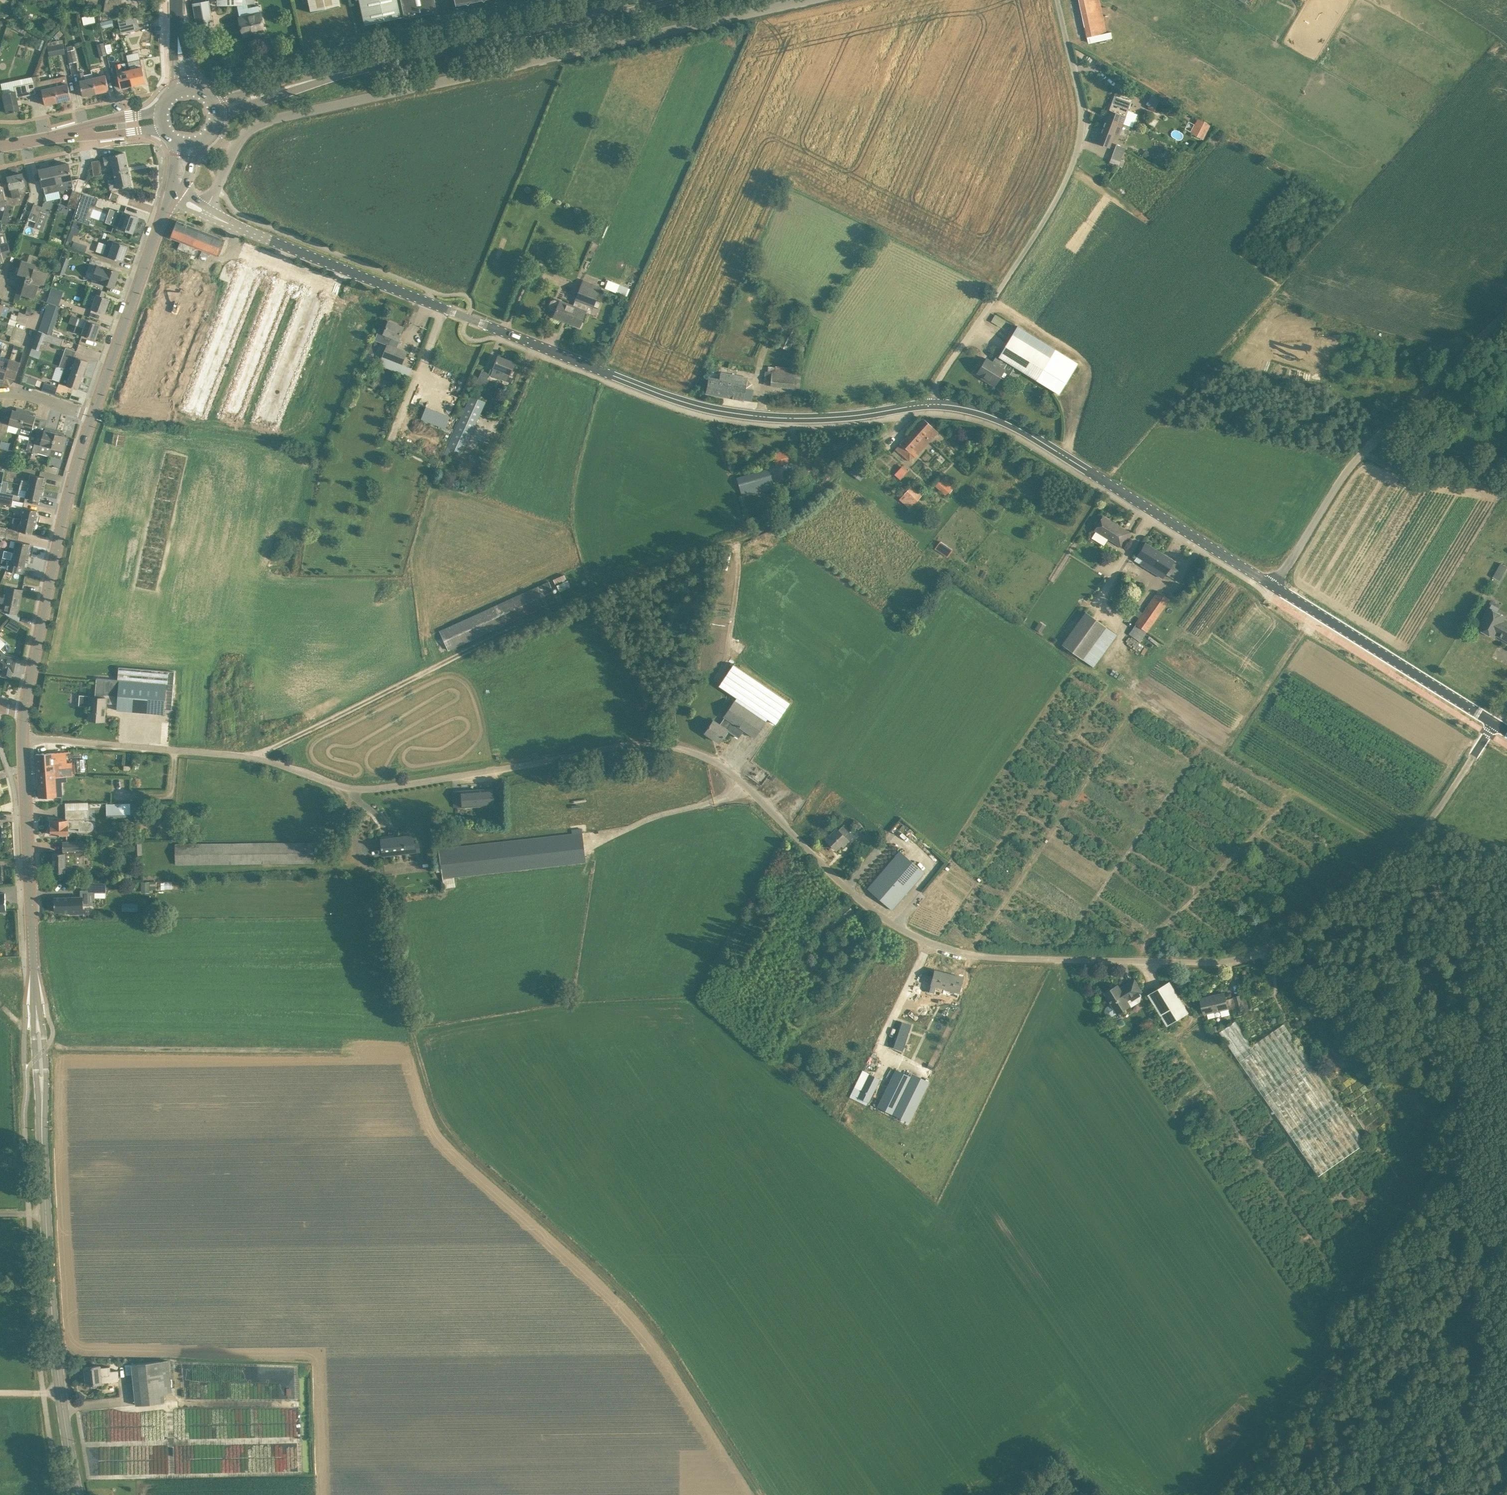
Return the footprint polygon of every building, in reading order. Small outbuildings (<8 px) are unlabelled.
[(104,13),(120,14),(120,13),(122,0),(106,0),(104,13)] [(205,25),(213,23),(208,0),(206,0),(193,3),(197,21),(204,20),(205,25)] [(311,12),(340,6),(339,0),(308,0),(311,12)] [(365,24),(404,16),(404,18),(437,11),(435,0),(360,0),(365,24)] [(1087,37),(1106,32),(1100,0),(1079,0),(1087,37)] [(264,30),(260,13),(240,18),(243,34),(264,30)] [(25,34),(28,29),(12,20),(10,19),(7,24),(25,34)] [(12,20),(28,29),(30,24),(19,19),(18,21),(13,19),(12,20)] [(112,19),(104,21),(101,22),(102,28),(114,25),(112,19)] [(138,23),(122,26),(123,32),(139,29),(138,23)] [(59,38),(63,34),(60,30),(55,35),(59,38)] [(50,56),(66,53),(63,39),(47,42),(50,56)] [(70,62),(77,61),(75,49),(74,49),(73,45),(71,45),(70,41),(65,42),(66,47),(67,47),(70,62)] [(97,44),(100,56),(107,54),(104,42),(97,44)] [(130,68),(134,85),(146,82),(140,59),(139,59),(137,52),(127,54),(130,68)] [(134,85),(130,68),(123,70),(121,63),(115,64),(121,88),(134,85)] [(109,90),(107,80),(104,66),(98,68),(100,75),(93,77),(96,93),(109,90)] [(96,93),(93,77),(92,73),(85,74),(84,71),(78,72),(83,96),(96,93)] [(34,82),(36,75),(1,83),(3,93),(7,112),(13,111),(13,112),(15,111),(19,110),(17,97),(37,93),(36,88),(35,88),(34,82)] [(39,75),(36,75),(34,82),(35,88),(36,88),(41,87),(45,104),(58,102),(53,78),(41,80),(39,75)] [(71,99),(66,75),(53,78),(58,102),(71,99)] [(1151,93),(1147,104),(1156,108),(1160,96),(1151,93)] [(1112,102),(1102,127),(1113,131),(1116,121),(1123,124),(1123,123),(1131,102),(1114,95),(1112,102)] [(1133,126),(1137,113),(1128,110),(1124,122),(1133,126)] [(1203,139),(1211,124),(1198,117),(1190,132),(1203,139)] [(1102,127),(1097,142),(1109,147),(1115,132),(1119,134),(1119,133),(1126,136),(1130,126),(1123,123),(1123,124),(1116,121),(1113,131),(1102,127)] [(1125,147),(1116,144),(1110,161),(1122,166),(1124,160),(1121,159),(1125,147)] [(112,164),(114,169),(114,171),(128,168),(125,152),(111,155),(111,156),(104,157),(105,166),(112,164)] [(102,174),(101,170),(100,160),(92,161),(94,175),(102,174)] [(72,179),(71,173),(69,163),(54,166),(59,190),(72,187),(73,190),(68,205),(76,208),(79,200),(80,200),(82,193),(75,190),(79,178),(78,177),(79,178),(72,179)] [(59,190),(54,166),(39,169),(43,186),(44,186),(45,193),(59,190)] [(128,168),(114,171),(116,179),(109,180),(110,189),(117,187),(118,188),(132,185),(128,168)] [(8,176),(12,198),(21,196),(20,194),(27,192),(25,185),(23,173),(8,176)] [(116,192),(111,193),(109,200),(116,202),(118,197),(114,196),(116,192)] [(82,193),(80,200),(75,219),(84,222),(85,218),(86,219),(91,204),(95,206),(98,198),(82,193)] [(34,203),(28,218),(36,221),(34,227),(42,230),(43,226),(51,228),(55,218),(48,216),(48,214),(41,211),(43,206),(34,203)] [(13,205),(7,204),(7,205),(1,222),(8,222),(13,205)] [(138,216),(119,209),(113,225),(119,226),(118,227),(133,232),(138,216)] [(223,239),(186,224),(177,220),(171,237),(181,241),(178,248),(196,255),(198,249),(217,256),(223,239)] [(79,235),(82,223),(73,221),(67,240),(71,241),(74,233),(79,235)] [(108,256),(113,258),(123,261),(128,245),(109,238),(103,253),(108,255),(108,256)] [(88,246),(74,240),(71,248),(85,253),(88,246)] [(4,261),(3,257),(11,255),(8,242),(0,244),(0,262),(4,261)] [(30,253),(28,259),(36,262),(38,256),(30,253)] [(104,267),(106,261),(92,256),(90,262),(104,267)] [(22,260),(18,273),(19,273),(17,278),(21,279),(15,298),(19,299),(21,294),(35,298),(38,290),(40,291),(42,286),(44,286),(48,272),(35,268),(36,264),(22,260)] [(67,264),(61,262),(58,271),(64,273),(67,264)] [(101,283),(104,284),(114,287),(119,271),(107,267),(106,268),(97,265),(92,279),(101,282),(101,283)] [(627,296),(630,288),(609,279),(605,287),(627,296)] [(568,322),(580,326),(589,304),(594,306),(601,288),(583,280),(572,305),(560,300),(555,298),(551,300),(549,306),(551,309),(556,311),(554,316),(563,320),(564,319),(568,321),(568,322)] [(182,294),(162,287),(159,295),(161,295),(159,300),(171,304),(169,310),(181,314),(183,308),(178,306),(182,294)] [(91,308),(95,310),(104,313),(110,298),(103,296),(105,290),(98,288),(91,308)] [(61,298),(50,294),(48,301),(59,305),(61,298)] [(48,302),(38,330),(55,335),(56,330),(53,329),(61,306),(48,302)] [(28,307),(26,313),(31,315),(32,312),(34,313),(35,309),(33,309),(33,308),(28,307)] [(994,313),(990,321),(1008,331),(1013,323),(994,313)] [(74,331),(86,335),(95,339),(100,325),(78,317),(75,325),(76,325),(74,331)] [(9,322),(1,320),(0,322),(0,326),(7,328),(9,323),(9,322)] [(404,326),(389,320),(385,330),(380,328),(375,340),(387,344),(382,356),(403,365),(408,351),(395,346),(398,338),(399,339),(404,326)] [(1017,325),(994,363),(1004,369),(1008,362),(1037,380),(1056,349),(1017,325)] [(59,337),(55,335),(38,330),(32,347),(33,347),(36,348),(39,349),(41,346),(42,346),(43,344),(47,346),(48,341),(57,344),(59,337)] [(777,345),(789,350),(795,339),(783,334),(777,345)] [(64,368),(83,375),(88,360),(77,357),(69,354),(64,368)] [(490,374),(501,378),(507,381),(515,362),(498,355),(490,374)] [(9,362),(5,375),(16,378),(18,368),(21,361),(10,358),(9,362)] [(984,379),(995,385),(1005,369),(1004,369),(994,363),(986,358),(977,372),(985,377),(984,379)] [(9,362),(0,359),(0,377),(3,378),(4,379),(5,375),(9,362)] [(794,387),(795,377),(795,368),(775,365),(775,370),(772,369),(772,371),(765,371),(764,384),(771,385),(794,387)] [(64,368),(63,372),(59,382),(67,385),(78,389),(83,375),(64,368)] [(482,370),(476,382),(486,386),(489,379),(487,378),(490,374),(482,370)] [(706,392),(743,400),(743,399),(751,401),(753,389),(747,388),(747,385),(746,385),(747,378),(722,372),(720,379),(708,377),(706,392)] [(42,390),(55,394),(58,386),(45,381),(42,390)] [(180,407),(199,412),(202,401),(195,399),(196,393),(185,390),(180,407)] [(462,453),(485,402),(470,395),(447,446),(462,453)] [(120,419),(139,424),(143,413),(124,407),(120,419)] [(180,407),(177,418),(196,423),(199,412),(180,407)] [(21,427),(26,410),(17,408),(16,410),(13,409),(9,423),(4,422),(0,434),(6,435),(7,430),(18,433),(20,427),(21,427)] [(33,415),(33,412),(26,410),(21,427),(20,427),(18,433),(30,437),(26,448),(33,450),(38,431),(32,430),(36,416),(33,415)] [(196,423),(177,418),(174,429),(193,434),(196,423)] [(923,418),(896,448),(909,461),(913,456),(915,457),(932,439),(939,432),(923,418)] [(50,455),(57,430),(48,428),(48,430),(44,430),(44,433),(38,431),(33,450),(50,455)] [(50,455),(52,455),(62,458),(68,436),(64,435),(65,432),(57,430),(50,455)] [(9,449),(0,446),(0,456),(6,457),(7,454),(9,449)] [(789,448),(773,453),(777,465),(792,460),(789,448)] [(294,468),(298,456),(279,451),(276,463),(294,468)] [(166,454),(164,465),(183,470),(185,459),(166,454)] [(273,474),(292,479),(294,468),(276,463),(273,474)] [(20,466),(6,464),(5,470),(18,472),(20,466)] [(59,468),(47,465),(46,471),(57,474),(59,468)] [(180,481),(183,470),(164,465),(161,477),(180,481)] [(903,465),(894,474),(900,479),(908,471),(903,465)] [(768,469),(737,477),(741,490),(772,481),(768,469)] [(45,477),(35,475),(30,473),(28,480),(22,478),(21,484),(44,489),(46,482),(44,482),(45,477)] [(292,479),(273,474),(270,485),(289,490),(292,480),(291,480),(292,479)] [(943,476),(935,485),(947,495),(955,486),(943,476)] [(161,477),(158,488),(177,492),(180,481),(161,477)] [(25,497),(30,498),(40,500),(41,495),(43,496),(44,489),(21,484),(20,488),(27,490),(25,497)] [(912,484),(899,498),(910,508),(923,493),(912,484)] [(267,496),(286,501),(286,499),(287,499),(289,490),(270,485),(267,496)] [(175,504),(177,492),(158,488),(155,499),(175,504)] [(12,500),(14,493),(0,491),(0,493),(0,497),(12,500)] [(264,507),(283,512),(286,501),(267,496),(264,507)] [(152,510),(172,515),(175,504),(155,499),(152,510)] [(22,519),(37,522),(38,515),(36,515),(38,510),(23,507),(21,515),(22,515),(22,519)] [(172,515),(152,510),(150,522),(169,526),(172,515)] [(1103,516),(1094,531),(1122,548),(1131,533),(1125,530),(1103,516)] [(19,524),(18,530),(19,531),(23,531),(32,533),(33,528),(35,529),(37,522),(22,519),(14,517),(12,522),(19,524)] [(277,535),(280,524),(261,519),(258,531),(277,535)] [(256,542),(275,546),(277,537),(277,536),(277,535),(258,531),(256,542)] [(166,539),(147,535),(144,547),(164,551),(166,539)] [(16,540),(14,547),(9,546),(8,550),(15,552),(30,555),(31,549),(29,548),(30,543),(16,540)] [(1145,542),(1136,555),(1143,559),(1140,563),(1163,577),(1166,573),(1173,577),(1180,566),(1173,562),(1174,560),(1145,542)] [(142,558),(161,562),(164,551),(144,547),(142,558)] [(12,571),(22,573),(23,566),(25,567),(26,562),(28,562),(30,555),(15,552),(14,556),(12,556),(11,559),(3,557),(1,564),(0,564),(0,566),(7,568),(7,570),(12,571)] [(272,557),(253,553),(251,564),(269,568),(272,557)] [(139,569),(159,573),(161,562),(142,558),(139,569)] [(1501,562),(1498,567),(1505,572),(1506,568),(1506,566),(1501,562)] [(248,576),(267,580),(269,568),(251,564),(248,576)] [(159,573),(139,569),(137,581),(156,585),(159,573)] [(566,573),(554,578),(559,590),(571,585),(566,573)] [(549,580),(449,626),(440,631),(448,649),(457,645),(558,600),(549,580)] [(2,610),(8,612),(18,614),(22,590),(7,586),(2,610)] [(1140,641),(1169,599),(1158,591),(1128,633),(1140,641)] [(1478,627),(1495,636),(1496,634),(1506,640),(1506,620),(1504,619),(1506,616),(1489,607),(1478,627)] [(1082,658),(1106,625),(1084,610),(1061,643),(1082,658)] [(16,660),(16,659),(17,658),(16,658),(5,656),(4,654),(5,652),(1,649),(6,643),(0,637),(0,666),(3,668),(3,669),(4,669),(3,675),(11,677),(12,671),(14,671),(16,660)] [(733,663),(719,685),(737,697),(735,699),(765,720),(767,718),(775,724),(790,700),(733,663)] [(90,706),(89,719),(105,720),(106,703),(118,704),(117,710),(164,714),(164,709),(171,710),(174,671),(119,667),(118,679),(97,677),(95,696),(81,695),(80,705),(90,706)] [(705,732),(719,742),(727,730),(739,737),(744,730),(754,737),(765,720),(735,699),(734,699),(723,716),(725,717),(720,724),(713,720),(705,732)] [(66,751),(50,752),(36,753),(38,774),(55,773),(54,760),(66,760),(66,763),(72,762),(71,751),(66,752),(66,751)] [(55,773),(38,774),(39,797),(57,796),(55,777),(73,776),(72,762),(66,763),(66,760),(54,760),(55,773)] [(493,788),(453,791),(454,808),(494,805),(493,788)] [(119,813),(136,813),(135,805),(131,805),(131,802),(129,803),(119,803),(119,813)] [(66,809),(66,819),(51,819),(51,824),(51,826),(49,827),(49,831),(51,832),(51,834),(69,833),(69,827),(79,827),(79,831),(89,831),(91,830),(92,829),(93,827),(94,826),(94,824),(93,823),(92,821),(91,820),(89,820),(89,808),(87,808),(66,809)] [(864,827),(858,822),(855,825),(860,831),(864,827)] [(854,835),(853,833),(844,825),(839,830),(837,828),(826,839),(836,849),(841,844),(843,846),(854,835)] [(170,840),(182,840),(182,831),(170,831),(170,840)] [(438,847),(441,877),(586,861),(583,831),(438,847)] [(413,835),(381,839),(382,855),(420,851),(419,842),(414,843),(413,835)] [(73,871),(73,863),(76,863),(76,850),(84,850),(86,850),(86,841),(65,841),(65,843),(65,852),(54,852),(54,863),(54,870),(54,872),(55,871),(55,878),(65,878),(65,871),(73,871)] [(133,841),(133,854),(142,854),(141,841),(133,841)] [(175,843),(175,864),(313,863),(313,841),(175,843)] [(868,888),(881,900),(892,909),(925,872),(901,850),(868,888)] [(70,896),(54,897),(55,911),(70,911),(70,914),(83,914),(83,904),(95,904),(95,891),(106,891),(106,882),(94,882),(94,881),(88,881),(88,889),(82,889),(82,897),(70,897),(70,896)] [(141,890),(150,890),(150,881),(141,881),(141,890)] [(393,886),(382,887),(384,896),(385,896),(393,895),(394,895),(393,886)] [(817,960),(813,967),(826,975),(829,968),(817,960)] [(963,977),(935,970),(931,985),(930,990),(943,993),(945,988),(959,992),(963,977)] [(1106,992),(1111,1000),(1112,1003),(1107,1005),(1105,1007),(1105,1010),(1106,1013),(1107,1014),(1110,1016),(1112,1016),(1114,1015),(1130,1004),(1128,1000),(1133,996),(1142,991),(1135,979),(1121,988),(1118,984),(1106,992)] [(1148,994),(1154,1002),(1167,1025),(1189,1012),(1170,981),(1148,994)] [(1201,998),(1205,1013),(1221,1009),(1222,1016),(1230,1014),(1229,1008),(1236,1007),(1236,1010),(1246,1008),(1242,993),(1233,995),(1234,997),(1226,999),(1225,992),(1201,998)] [(1236,1020),(1220,1032),(1319,1175),(1366,1142),(1284,1022),(1252,1044),(1236,1020)] [(908,1031),(899,1030),(894,1056),(904,1058),(908,1031)] [(869,1101),(880,1078),(869,1073),(857,1095),(869,1101)] [(929,1081),(912,1073),(894,1113),(910,1120),(929,1081)] [(131,1363),(136,1404),(165,1401),(164,1392),(172,1392),(169,1359),(131,1363)] [(100,1365),(85,1366),(87,1384),(103,1382),(119,1381),(119,1371),(111,1372),(111,1366),(100,1367),(100,1365)]
